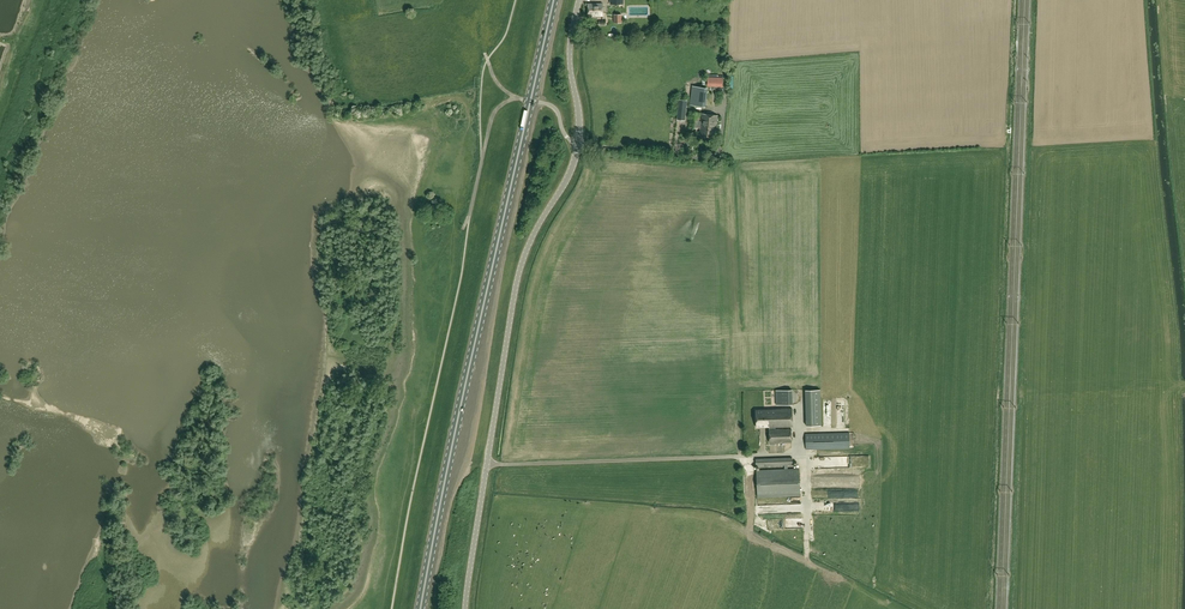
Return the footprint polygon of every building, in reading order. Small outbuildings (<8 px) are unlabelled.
[(588,16),(603,16),(603,4),(588,4),(588,16)] [(723,78),(708,77),(708,86),(723,86),(723,78)] [(704,106),(706,88),(693,86),(691,104),(704,106)] [(678,115),(685,115),(687,101),(679,100),(678,115)] [(715,138),(718,115),(702,113),(701,121),(699,121),(700,113),(691,112),(690,127),(700,128),(699,136),(715,138)] [(807,425),(821,425),(820,389),(806,390),(807,425)] [(770,445),(775,445),(775,442),(792,442),(791,428),(776,429),(775,427),(793,426),(793,408),(756,410),(756,427),(769,427),(770,442),(770,445)] [(805,433),(806,449),(850,448),(850,432),(805,433)] [(813,465),(839,465),(838,454),(812,455),(813,465)] [(792,457),(756,459),(756,466),(792,465),(792,457)] [(799,469),(756,470),(757,497),(800,496),(799,469)]
